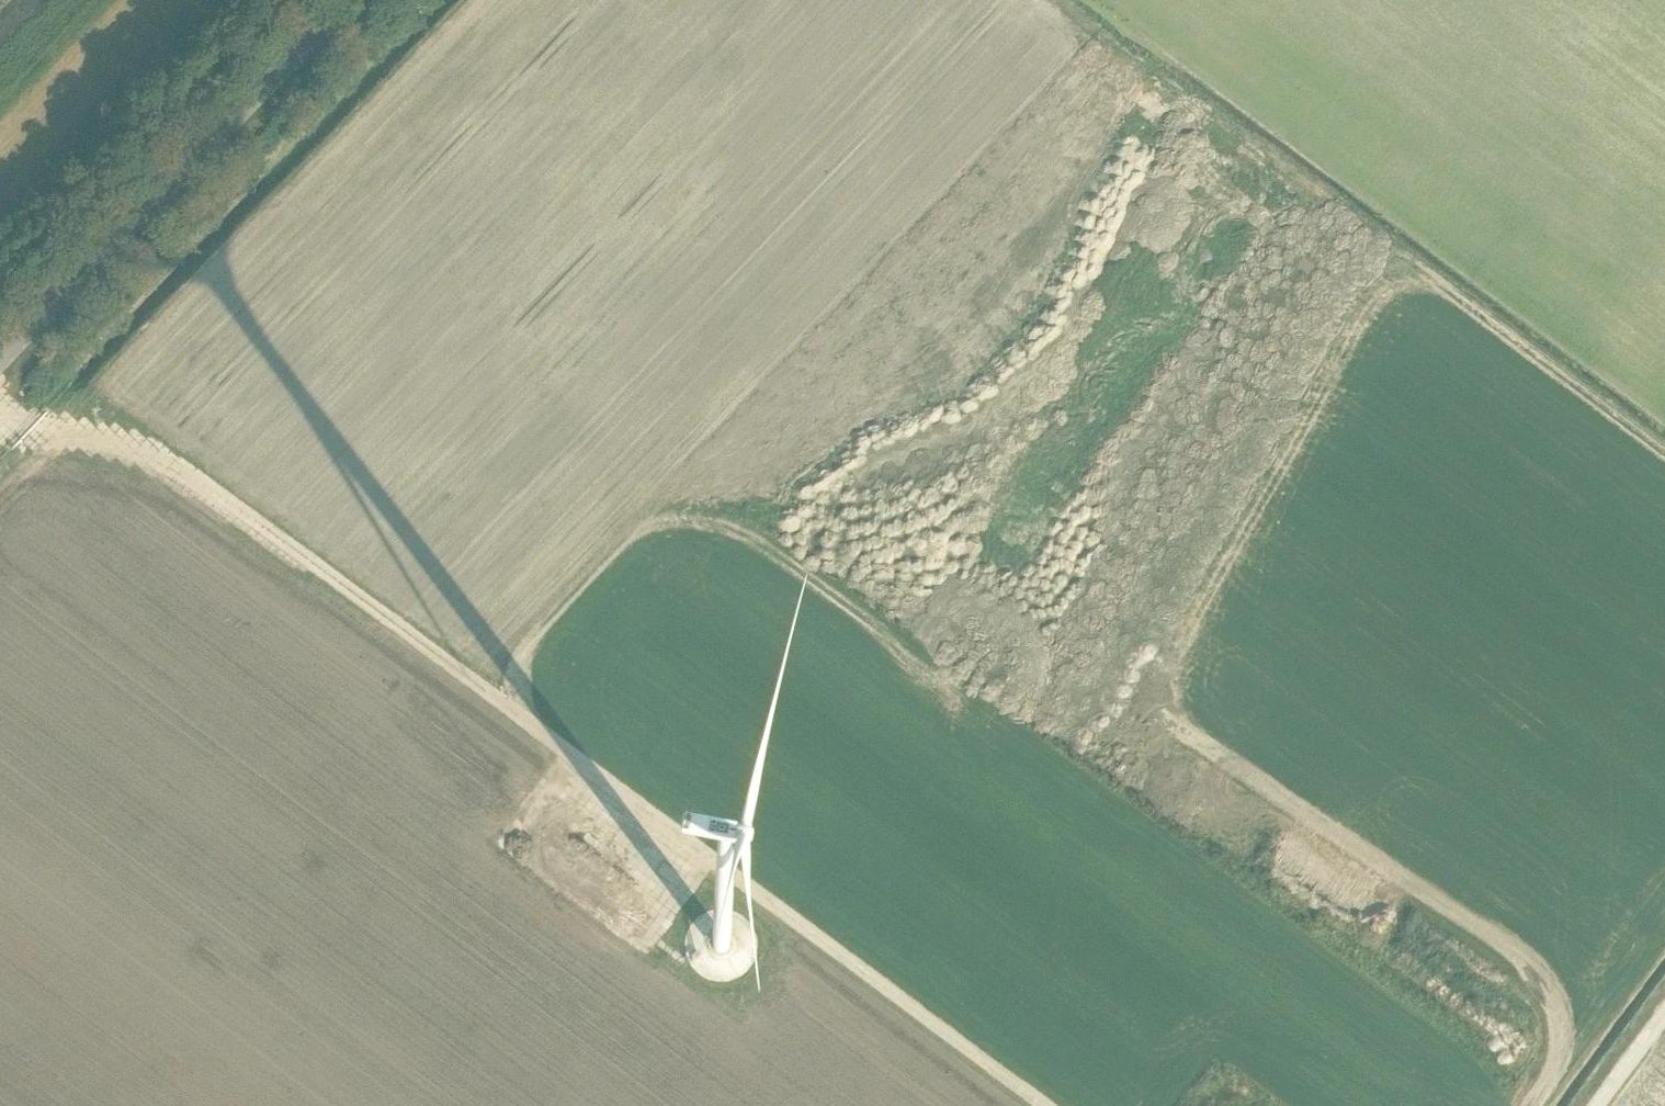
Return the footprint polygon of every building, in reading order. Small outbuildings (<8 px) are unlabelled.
[(734,945),(734,944),(734,943),(734,942),(733,941),(733,940),(733,939),(732,938),(732,937),(731,936),(730,936),(729,935),(729,934),(728,934),(727,933),(726,933),(725,933),(724,933),(723,933),(722,933),(721,933),(720,933),(719,933),(718,933),(717,934),(716,934),(715,935),(715,936),(714,936),(713,937),(713,938),(712,939),(712,940),(711,941),(711,942),(711,943),(711,944),(711,945),(711,946),(711,947),(711,948),(712,949),(713,950),(713,951),(714,952),(714,953),(715,953),(716,954),(717,954),(718,955),(719,955),(720,955),(721,956),(722,956),(723,956),(724,956),(725,956),(726,955),(727,955),(728,955),(728,954),(729,953),(730,953),(731,952),(731,951),(732,951),(733,950),(733,949),(733,948),(734,947),(734,946),(734,945)]
